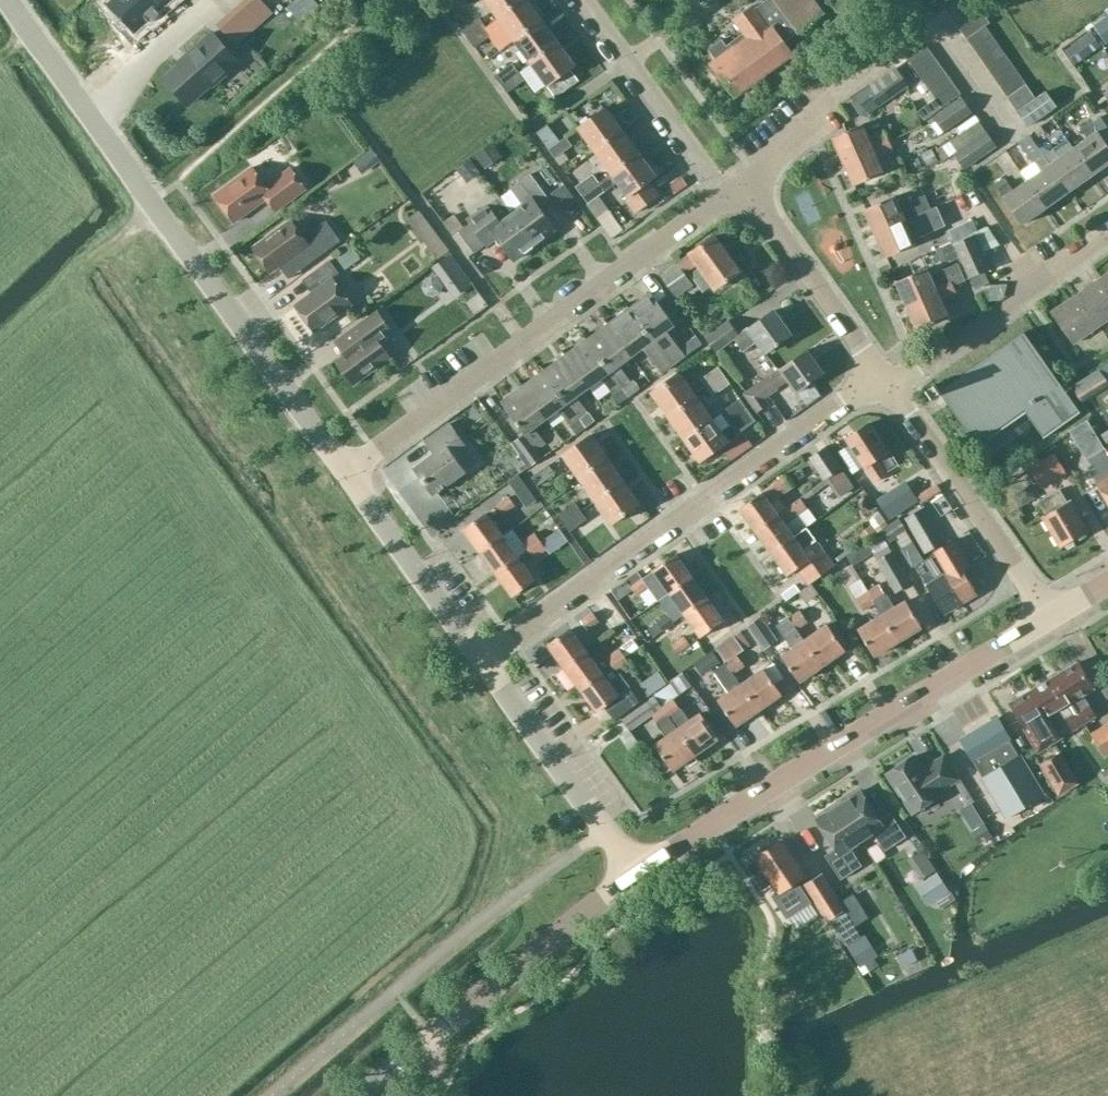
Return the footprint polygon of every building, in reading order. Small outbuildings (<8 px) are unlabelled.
[(120,5),(143,33),(182,0),(126,0),(120,5)] [(222,30),(236,46),(273,13),(262,0),(255,0),(222,30)] [(498,17),(522,0),(486,0),(498,17)] [(515,40),(542,20),(528,0),(522,0),(498,17),(515,40)] [(717,60),(712,63),(736,96),(793,54),(784,43),(825,13),(816,0),(764,0),(753,8),(753,7),(735,20),(744,32),(731,42),(732,44),(728,46),(723,40),(709,50),(717,60)] [(842,18),(850,13),(841,0),(830,0),(842,18)] [(967,38),(985,25),(989,22),(981,10),(958,26),(967,38)] [(480,19),(463,31),(468,39),(486,26),(480,19)] [(515,40),(531,62),(559,42),(542,20),(515,40)] [(967,38),(974,48),(992,35),(985,25),(967,38)] [(492,36),(486,26),(468,39),(475,48),(492,36)] [(165,78),(188,104),(212,83),(213,85),(239,62),(212,32),(186,56),(188,58),(165,78)] [(974,48),(980,58),(999,45),(992,35),(974,48)] [(559,42),(531,62),(548,85),(556,97),(578,81),(575,77),(570,69),(575,65),(559,42)] [(980,58),(987,68),(1006,55),(999,45),(980,58)] [(908,60),(915,69),(933,56),(926,46),(908,60)] [(987,68),(994,77),(1012,64),(1006,55),(987,68)] [(915,69),(922,78),(940,65),(933,56),(915,69)] [(827,68),(836,79),(850,69),(842,57),(827,68)] [(496,76),(501,84),(518,71),(513,64),(496,76)] [(994,77),(1001,87),(1019,74),(1012,64),(994,77)] [(922,78),(929,88),(947,75),(940,65),(922,78)] [(868,88),(857,96),(869,114),(880,106),(909,87),(897,69),(868,88)] [(526,81),(518,71),(501,84),(508,94),(526,81)] [(1026,84),(1019,74),(1001,87),(1008,97),(1026,84)] [(929,88),(935,97),(954,84),(947,75),(929,88)] [(935,97),(942,107),(961,94),(954,84),(935,97)] [(1008,97),(1019,112),(1037,100),(1026,84),(1008,97)] [(1019,112),(1018,113),(1028,127),(1057,107),(1047,93),(1037,100),(1019,112)] [(934,116),(944,131),(971,112),(961,97),(934,116)] [(578,128),(595,151),(623,131),(606,108),(578,128)] [(1091,122),(1097,131),(1098,130),(1107,144),(1107,129),(1099,116),(1091,122)] [(979,121),(936,151),(943,161),(955,153),(965,167),(996,146),(986,131),(979,121)] [(1074,147),(1093,174),(1107,163),(1107,144),(1098,130),(1097,131),(1091,122),(1081,129),(1088,138),(1074,147)] [(833,137),(843,161),(889,140),(885,132),(870,139),(863,124),(833,137)] [(595,151),(611,173),(639,153),(623,131),(595,151)] [(566,137),(549,149),(556,158),(572,146),(566,137)] [(843,161),(854,185),(884,171),(878,157),(893,150),(889,140),(843,161)] [(900,159),(914,176),(928,164),(914,147),(900,159)] [(1054,149),(1045,155),(1070,190),(1093,174),(1074,147),(1060,157),(1054,149)] [(381,161),(372,149),(354,162),(363,174),(381,161)] [(618,183),(627,196),(623,198),(634,213),(659,196),(649,181),(656,176),(639,153),(611,173),(612,174),(599,183),(599,182),(582,195),(589,204),(618,183)] [(1041,171),(1028,180),(1047,207),(1070,190),(1045,155),(1035,162),(1041,171)] [(496,156),(482,165),(491,177),(504,167),(496,156)] [(253,167),(215,195),(235,222),(268,198),(277,211),(307,189),(291,168),(266,186),(253,167)] [(511,189),(523,206),(512,214),(535,245),(556,230),(539,207),(549,199),(531,174),(511,189)] [(576,187),(582,195),(599,182),(593,175),(576,187)] [(1014,190),(1007,181),(998,188),(1005,197),(1004,198),(1023,224),(1047,207),(1028,180),(1014,190)] [(865,209),(875,233),(931,208),(925,194),(904,203),(905,206),(900,207),(895,196),(865,209)] [(499,197),(488,205),(468,220),(470,223),(459,231),(475,253),(497,238),(514,261),(535,245),(512,214),(499,197)] [(931,208),(875,233),(886,257),(917,243),(915,239),(945,226),(936,206),(931,208)] [(448,252),(418,211),(408,219),(437,259),(448,252)] [(453,213),(442,219),(449,233),(460,228),(453,213)] [(291,219),(253,247),(272,272),(300,252),(309,264),(341,240),(326,220),(304,236),(291,219)] [(571,246),(579,240),(566,225),(559,232),(571,246)] [(967,238),(954,244),(969,278),(970,277),(990,269),(974,235),(967,238)] [(676,296),(679,293),(694,283),(685,272),(698,262),(717,287),(739,271),(714,236),(691,253),(660,275),(676,296)] [(352,304),(333,278),(340,273),(330,260),(309,275),(319,288),(296,305),(315,331),(352,304)] [(897,281),(908,305),(954,285),(966,280),(958,263),(930,275),(927,268),(897,281)] [(976,290),(981,288),(982,302),(1004,300),(1007,284),(985,286),(990,284),(985,273),(990,270),(990,269),(970,277),(976,290)] [(1079,293),(1101,324),(1107,319),(1107,279),(1105,275),(1079,293)] [(958,294),(954,285),(908,305),(918,329),(949,316),(942,301),(958,294)] [(629,308),(670,363),(672,365),(685,355),(676,342),(671,346),(663,334),(676,325),(651,291),(629,308)] [(1079,293),(1053,312),(1075,342),(1101,324),(1079,293)] [(629,308),(608,323),(632,356),(645,347),(656,362),(663,371),(672,365),(670,363),(629,308)] [(705,336),(708,340),(716,352),(735,339),(742,349),(756,339),(766,352),(791,334),(773,310),(739,334),(729,319),(705,336)] [(359,343),(336,360),(354,385),(391,357),(380,341),(393,332),(378,311),(350,331),(359,343)] [(608,323),(587,339),(622,387),(631,380),(620,365),(632,356),(608,323)] [(928,389),(934,397),(941,392),(973,437),(1021,404),(1044,438),(1080,412),(1024,332),(941,390),(936,383),(928,389)] [(587,339),(566,354),(590,388),(602,379),(613,394),(622,387),(587,339)] [(765,399),(789,381),(797,393),(825,373),(807,348),(744,393),(758,412),(769,404),(765,399)] [(566,354),(545,370),(586,426),(594,420),(588,412),(589,412),(578,397),(590,388),(566,354)] [(701,378),(707,387),(724,375),(718,366),(701,378)] [(545,370),(524,385),(548,419),(560,410),(571,425),(579,419),(585,426),(586,426),(545,370)] [(651,392),(668,415),(696,395),(680,372),(651,392)] [(724,375),(707,387),(713,395),(730,383),(724,375)] [(536,428),(548,419),(524,385),(502,402),(537,450),(547,443),(536,428)] [(668,415),(684,438),(712,418),(696,395),(668,415)] [(741,399),(724,411),(713,419),(712,418),(684,438),(700,461),(729,441),(728,440),(756,421),(741,399)] [(1089,421),(1071,431),(1079,444),(1096,433),(1089,421)] [(846,438),(865,466),(866,465),(876,481),(887,473),(877,458),(889,450),(870,422),(846,438)] [(435,453),(415,468),(434,494),(466,471),(457,458),(469,449),(450,423),(426,441),(435,453)] [(524,435),(513,442),(531,466),(541,459),(524,435)] [(563,455),(580,478),(608,458),(592,435),(563,455)] [(825,479),(842,468),(827,445),(810,456),(825,479)] [(1088,459),(1095,471),(1091,473),(1097,483),(1107,501),(1107,452),(1106,448),(1088,459)] [(1056,453),(1030,468),(1042,489),(1068,474),(1056,453)] [(580,478),(596,500),(624,480),(608,458),(580,478)] [(549,465),(531,478),(538,487),(556,474),(549,465)] [(855,487),(842,468),(825,479),(838,499),(855,487)] [(763,492),(740,508),(756,530),(779,514),(779,513),(771,504),(793,489),(785,476),(763,492)] [(596,500),(612,523),(640,503),(624,480),(596,500)] [(810,510),(828,500),(819,484),(801,493),(810,510)] [(1043,517),(1061,546),(1088,530),(1070,500),(1068,502),(1060,489),(1040,501),(1047,514),(1043,517)] [(903,512),(890,492),(877,501),(890,520),(903,512)] [(496,506),(503,516),(516,507),(509,497),(496,506)] [(787,525),(808,510),(800,498),(779,513),(779,514),(787,525)] [(558,515),(564,524),(581,511),(575,503),(558,515)] [(925,508),(911,517),(904,521),(925,556),(946,544),(925,508)] [(581,511),(564,524),(570,532),(588,520),(581,511)] [(464,530),(481,553),(504,536),(487,513),(464,530)] [(756,530),(772,552),(795,536),(787,525),(779,514),(756,530)] [(872,517),(856,530),(864,540),(879,527),(872,517)] [(881,530),(889,543),(907,530),(898,518),(881,530)] [(795,536),(772,552),(788,575),(798,567),(809,583),(835,565),(807,527),(795,536)] [(523,543),(529,551),(542,542),(536,534),(523,543)] [(867,544),(877,562),(896,593),(911,585),(893,553),(882,535),(867,544)] [(481,553),(497,574),(519,558),(504,536),(481,553)] [(956,539),(935,552),(936,553),(948,573),(947,573),(964,602),(978,593),(963,570),(972,564),(956,539)] [(542,542),(529,551),(535,559),(548,550),(542,542)] [(654,570),(642,578),(649,588),(658,600),(659,600),(670,592),(692,576),(676,553),(654,570)] [(928,584),(946,613),(964,602),(947,573),(948,573),(936,553),(916,565),(928,584)] [(535,579),(519,558),(497,574),(512,596),(535,579)] [(670,592),(685,613),(708,597),(692,576),(670,592)] [(631,586),(638,596),(649,588),(642,578),(631,586)] [(869,591),(868,591),(861,578),(849,586),(857,598),(858,598),(865,610),(876,603),(869,591)] [(869,591),(876,603),(883,614),(899,641),(923,626),(907,599),(895,606),(888,594),(886,595),(880,584),(869,591)] [(685,613),(701,636),(724,620),(708,597),(685,613)] [(616,607),(606,611),(612,629),(623,625),(616,607)] [(800,611),(789,618),(798,631),(809,623),(800,611)] [(593,612),(581,620),(588,629),(599,621),(593,612)] [(876,655),(899,641),(883,614),(859,628),(876,655)] [(657,623),(664,632),(675,624),(668,615),(657,623)] [(749,627),(764,649),(777,641),(762,618),(749,627)] [(798,631),(789,618),(778,626),(787,638),(798,631)] [(828,624),(806,640),(823,665),(846,649),(828,624)] [(571,628),(549,645),(565,667),(587,651),(571,628)] [(742,632),(735,637),(734,636),(716,648),(726,662),(735,675),(736,674),(746,667),(737,655),(744,651),(752,647),(742,632)] [(684,636),(672,645),(678,653),(690,645),(684,636)] [(606,655),(595,662),(587,651),(565,667),(581,689),(604,673),(612,667),(626,658),(640,650),(633,639),(620,648),(607,656),(606,655)] [(806,640),(783,656),(801,681),(823,665),(806,640)] [(713,669),(722,663),(714,651),(704,658),(713,669)] [(604,673),(581,689),(597,711),(630,687),(621,673),(631,666),(626,658),(612,667),(604,673)] [(668,684),(652,661),(633,675),(648,697),(668,684)] [(715,669),(724,683),(730,692),(720,700),(738,725),(760,709),(742,684),(736,674),(735,675),(726,662),(715,669)] [(1079,663),(1056,676),(1084,725),(1097,718),(1084,695),(1094,689),(1079,663)] [(765,668),(742,684),(760,709),(783,693),(765,668)] [(1056,676),(1033,690),(1062,738),(1063,737),(1050,716),(1060,710),(1073,732),(1084,725),(1056,676)] [(821,681),(805,685),(809,699),(825,694),(821,681)] [(681,711),(674,700),(680,696),(672,684),(655,695),(696,754),(719,738),(701,713),(690,720),(683,709),(681,711)] [(1033,690),(1010,703),(1026,730),(1035,724),(1048,746),(1062,738),(1033,690)] [(655,697),(623,720),(630,730),(652,715),(667,737),(656,744),(674,770),(696,754),(655,695),(654,696),(655,697)] [(975,764),(976,763),(985,778),(984,779),(1008,820),(1046,797),(1021,756),(1020,757),(1011,742),(1012,741),(999,720),(962,742),(975,764)] [(1104,727),(1092,734),(1106,757),(1107,756),(1107,724),(1104,727)] [(1061,751),(1040,763),(1049,779),(1059,795),(1080,783),(1061,751)] [(888,773),(913,812),(941,794),(939,791),(959,778),(945,756),(931,765),(932,767),(925,771),(915,755),(888,773)] [(862,791),(840,806),(863,841),(874,834),(886,851),(907,837),(891,813),(881,820),(862,791)] [(851,849),(863,841),(840,806),(818,820),(836,849),(826,856),(841,880),(863,866),(851,849)] [(984,824),(971,832),(979,845),(992,836),(984,824)] [(799,882),(806,877),(782,841),(757,858),(758,860),(748,866),(763,890),(773,883),(779,891),(772,896),(788,919),(812,903),(799,882)] [(923,850),(907,860),(920,879),(935,869),(923,850)] [(917,885),(929,905),(948,893),(935,873),(917,885)] [(827,922),(831,920),(846,944),(860,934),(855,926),(840,902),(822,874),(804,886),(827,922)] [(854,893),(840,902),(855,926),(869,917),(854,893)] [(866,935),(861,938),(847,946),(859,966),(878,955),(866,935)]
